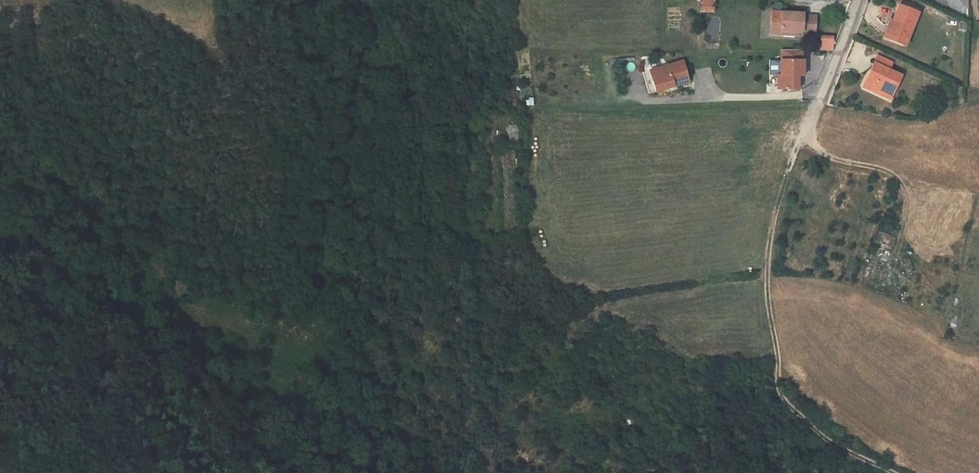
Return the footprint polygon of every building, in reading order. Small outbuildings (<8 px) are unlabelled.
[(713,12),(714,2),(702,1),(701,11),(713,12)] [(892,22),(895,24),(888,40),(904,47),(918,14),(899,6),(892,22)] [(805,15),(772,13),(771,35),(782,36),(782,31),(799,31),(799,34),(815,34),(816,19),(805,18),(805,15)] [(709,18),(710,46),(720,45),(719,17),(709,18)] [(881,37),(888,40),(895,24),(892,22),(888,21),(881,37)] [(833,39),(820,38),(820,48),(832,49),(833,39)] [(802,52),(781,52),(781,63),(780,63),(780,78),(777,78),(777,92),(798,92),(798,79),(803,78),(803,69),(803,63),(802,63),(802,52)] [(875,57),(872,64),(887,71),(890,64),(875,57)] [(655,69),(661,90),(695,81),(689,59),(655,69)] [(899,76),(887,71),(872,64),(866,78),(874,81),(869,91),(888,100),(899,76)] [(655,92),(661,90),(655,69),(649,70),(655,92)] [(524,97),(525,105),(533,104),(532,96),(524,97)] [(517,138),(518,125),(509,124),(508,137),(517,138)]
